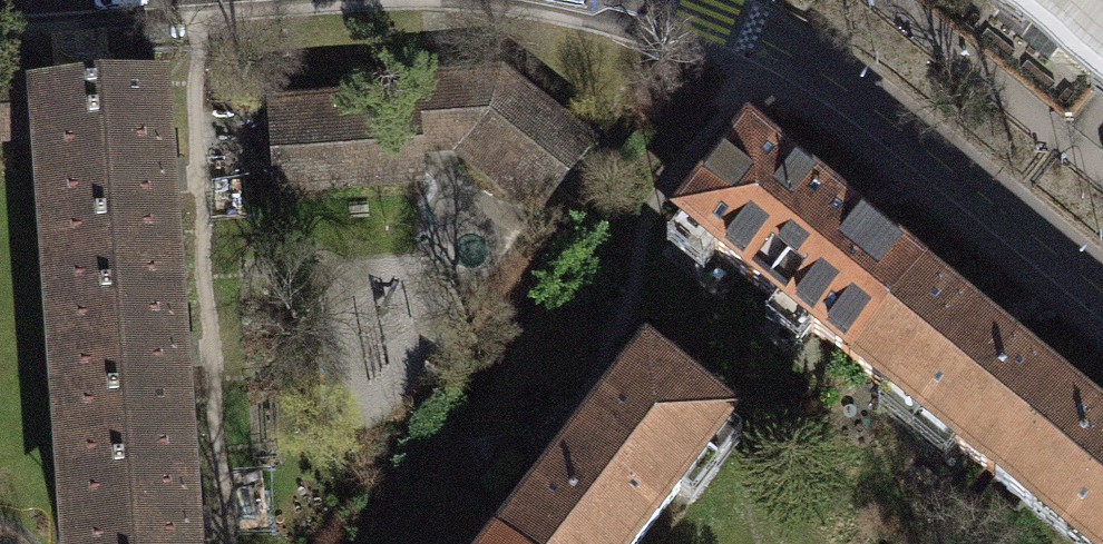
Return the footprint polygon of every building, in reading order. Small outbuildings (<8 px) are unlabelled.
[(1102,81),(1102,0),(1001,0),(1102,81)] [(419,149),(455,149),(537,213),(556,190),(482,131),(516,88),(501,77),(406,83),(407,97),(270,106),(276,189),(418,179),(419,149)] [(44,138),(42,98),(54,97),(54,80),(0,83),(0,141),(44,138)] [(590,146),(516,88),(482,131),(556,190),(590,146)] [(49,210),(54,275),(173,267),(161,90),(54,97),(42,98),(44,138),(46,166),(35,167),(38,211),(49,210)] [(849,362),(920,276),(747,138),(678,225),(849,362)] [(61,385),(66,448),(185,440),(173,267),(54,275),(58,341),(48,342),(51,386),(61,385)] [(920,276),(849,362),(995,479),(1065,391),(920,276)] [(499,543),(501,543),(638,543),(733,423),(647,356),(499,543)] [(1065,391),(995,479),(1077,543),(1102,543),(1102,422),(1065,391)] [(185,440),(66,448),(70,513),(60,514),(62,543),(192,543),(185,440)]
